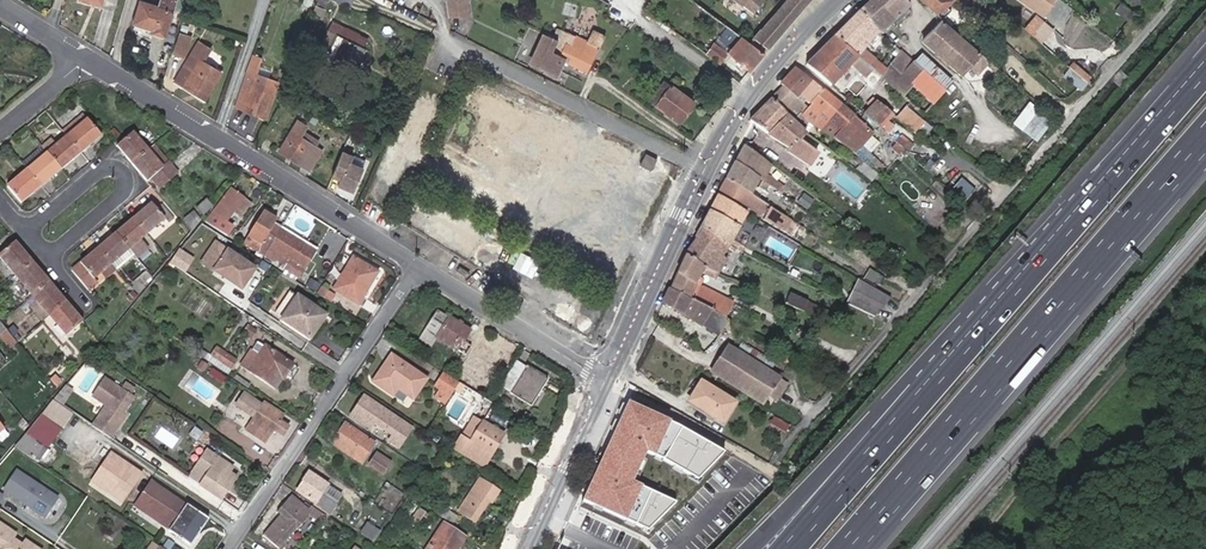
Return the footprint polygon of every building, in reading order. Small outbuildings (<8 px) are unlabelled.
[(80,3),(103,9),(105,0),(81,0),(80,3)] [(174,0),(160,0),(158,6),(141,1),(134,23),(153,29),(152,33),(163,36),(174,0)] [(313,14),(320,17),(328,0),(319,0),(313,14)] [(449,17),(468,14),(466,1),(467,0),(446,0),(449,17)] [(743,4),(755,13),(765,0),(747,0),(743,4)] [(763,53),(810,0),(787,0),(768,22),(767,22),(749,42),(763,53)] [(859,12),(880,34),(888,27),(892,22),(882,12),(884,10),(875,0),(872,0),(859,12)] [(884,10),(882,12),(892,22),(909,7),(903,0),(875,0),(884,10)] [(949,0),(921,0),(936,14),(949,0)] [(1052,0),(1029,0),(1026,4),(1035,11),(1042,1),(1048,6),(1052,0)] [(859,12),(833,38),(858,57),(879,76),(886,68),(870,54),(883,37),(880,34),(859,12)] [(1036,17),(1025,29),(1040,43),(1052,30),(1036,17)] [(993,63),(942,19),(923,39),(962,72),(967,66),(981,76),(993,63)] [(727,27),(715,40),(722,47),(734,34),(727,27)] [(587,72),(605,35),(593,30),(588,41),(576,36),(571,46),(566,43),(562,52),(567,55),(565,60),(552,54),(557,41),(546,35),(532,65),(557,77),(564,61),(587,72)] [(178,33),(171,53),(182,57),(189,36),(178,33)] [(350,76),(365,48),(336,34),(321,62),(350,76)] [(727,52),(749,70),(763,53),(749,42),(741,36),(727,52)] [(833,38),(805,65),(831,87),(858,57),(833,38)] [(199,82),(211,89),(221,73),(202,62),(209,50),(198,43),(174,83),(192,93),(199,82)] [(719,63),(727,52),(715,43),(707,55),(719,63)] [(907,102),(929,78),(914,64),(900,51),(886,68),(879,76),(907,102)] [(929,78),(938,68),(923,54),(914,64),(929,78)] [(260,58),(252,55),(234,107),(264,117),(276,83),(254,76),(260,58)] [(1073,61),(1062,75),(1080,89),(1091,75),(1073,61)] [(780,84),(783,86),(808,107),(802,114),(809,121),(814,126),(854,153),(881,176),(887,169),(882,165),(873,157),(862,146),(873,133),(841,104),(795,68),(780,84)] [(944,91),(954,81),(938,68),(929,78),(944,91)] [(922,115),(944,91),(929,78),(907,102),(909,104),(922,115)] [(204,101),(211,89),(199,82),(192,93),(204,101)] [(693,101),(672,86),(657,106),(679,121),(693,101)] [(783,86),(771,99),(799,125),(802,128),(809,121),(802,114),(808,107),(783,86)] [(771,99),(750,120),(770,135),(782,143),(781,144),(783,146),(802,159),(810,148),(801,142),(796,138),(791,135),(799,125),(771,99)] [(875,101),(863,113),(878,126),(890,113),(875,101)] [(1012,124),(1036,139),(1050,116),(1026,101),(1012,124)] [(907,107),(897,118),(913,131),(922,120),(907,107)] [(82,115),(62,132),(66,136),(86,120),(82,115)] [(66,136),(78,150),(84,145),(86,147),(100,136),(86,120),(66,136)] [(922,120),(913,131),(916,134),(924,123),(922,120)] [(305,126),(298,122),(280,150),(309,169),(321,151),(302,139),(306,134),(309,128),(305,126)] [(807,134),(802,128),(795,137),(796,138),(801,142),(807,134)] [(900,128),(891,138),(907,153),(916,143),(900,128)] [(116,146),(131,164),(147,151),(132,133),(116,146)] [(306,134),(302,139),(318,149),(321,144),(306,134)] [(70,156),(78,150),(66,136),(46,153),(60,170),(73,159),(70,156)] [(176,173),(153,145),(147,151),(131,164),(146,182),(151,178),(159,187),(176,173)] [(771,166),(744,146),(726,179),(752,195),(756,188),(765,193),(769,186),(778,192),(782,187),(766,176),(771,166)] [(26,170),(46,153),(41,147),(21,164),(26,170)] [(352,192),(363,169),(351,163),(354,156),(343,151),(332,175),(339,178),(337,184),(352,192)] [(60,170),(46,153),(26,170),(38,184),(40,187),(60,170)] [(873,157),(882,165),(884,162),(876,154),(873,157)] [(871,182),(877,175),(858,156),(854,161),(859,165),(856,169),(871,182)] [(38,184),(26,170),(7,187),(20,203),(32,193),(30,191),(38,184)] [(752,195),(726,179),(719,192),(749,210),(751,206),(756,211),(764,216),(763,219),(792,237),(800,225),(752,195)] [(975,192),(963,181),(952,192),(965,203),(975,192)] [(253,207),(232,190),(215,209),(226,219),(231,212),(241,221),(253,207)] [(803,194),(796,204),(807,212),(814,201),(803,194)] [(211,207),(206,200),(196,208),(202,214),(211,207)] [(741,218),(744,212),(726,201),(718,215),(710,211),(700,228),(720,242),(728,246),(742,253),(745,248),(733,240),(740,227),(745,230),(749,224),(741,218)] [(173,219),(160,204),(156,208),(168,223),(173,219)] [(141,217),(135,222),(146,235),(164,220),(151,205),(139,215),(141,217)] [(199,221),(193,212),(184,219),(191,229),(199,221)] [(256,251),(263,256),(281,228),(274,223),(273,225),(264,219),(247,245),(256,250),(256,251)] [(129,227),(127,224),(115,234),(128,250),(146,235),(135,222),(129,227)] [(800,225),(792,237),(796,240),(804,227),(800,225)] [(281,228),(263,256),(271,262),(272,259),(285,268),(284,269),(295,276),(300,268),(303,270),(315,251),(295,239),(296,237),(281,228)] [(705,267),(719,273),(727,260),(722,257),(728,246),(720,242),(700,228),(695,237),(696,238),(685,254),(705,267)] [(100,252),(111,265),(128,250),(115,234),(104,243),(106,246),(100,252)] [(25,254),(15,242),(0,254),(0,259),(15,276),(28,264),(22,257),(25,254)] [(257,271),(214,242),(197,266),(241,295),(257,271)] [(71,271),(87,290),(96,283),(93,279),(100,273),(111,265),(100,252),(97,249),(71,271)] [(169,265),(187,271),(192,256),(175,249),(169,265)] [(711,310),(724,316),(732,301),(701,284),(706,276),(715,281),(719,273),(705,267),(685,254),(675,274),(670,288),(711,310)] [(159,262),(164,266),(168,261),(165,257),(159,262)] [(377,271),(353,257),(334,289),(357,303),(377,271)] [(34,272),(28,264),(15,276),(32,296),(48,281),(38,269),(34,272)] [(111,265),(100,273),(105,279),(115,270),(111,265)] [(135,294),(153,279),(146,271),(134,282),(136,285),(131,289),(135,294)] [(317,273),(308,287),(316,292),(325,277),(317,273)] [(55,298),(59,295),(48,281),(32,296),(36,300),(49,316),(62,305),(55,298)] [(861,281),(847,304),(875,317),(887,297),(861,281)] [(318,293),(330,301),(334,295),(321,287),(318,293)] [(701,327),(711,310),(670,288),(663,303),(701,327)] [(129,299),(135,294),(131,289),(125,294),(129,299)] [(835,314),(790,293),(786,302),(831,323),(835,314)] [(326,315),(297,296),(281,319),(310,339),(326,315)] [(563,307),(572,317),(580,309),(572,299),(563,307)] [(28,306),(42,322),(49,316),(36,300),(28,306)] [(67,312),(62,305),(49,316),(66,336),(82,322),(71,308),(67,312)] [(580,310),(570,325),(584,334),(594,318),(580,310)] [(711,310),(701,327),(717,336),(721,332),(729,319),(724,316),(711,310)] [(469,332),(437,312),(419,340),(430,347),(436,338),(465,356),(471,347),(463,342),(469,332)] [(255,331),(247,326),(243,332),(251,337),(255,331)] [(0,336),(0,339),(9,350),(17,344),(6,331),(0,336)] [(258,342),(242,366),(275,388),(281,378),(282,379),(292,363),(265,345),(264,346),(258,342)] [(743,343),(738,350),(750,358),(771,372),(776,364),(743,343)] [(711,371),(762,404),(779,377),(771,372),(750,358),(738,350),(729,345),(711,371)] [(235,360),(216,347),(211,355),(230,368),(235,360)] [(202,349),(199,355),(227,373),(230,368),(211,355),(202,349)] [(389,384),(397,389),(412,399),(426,379),(391,355),(373,382),(385,390),(389,384)] [(197,367),(204,371),(209,364),(202,360),(197,367)] [(547,380),(526,368),(510,393),(531,406),(547,380)] [(225,377),(212,369),(208,375),(221,383),(225,377)] [(443,404),(458,381),(444,372),(434,386),(439,390),(434,398),(443,404)] [(62,382),(54,375),(50,380),(57,387),(62,382)] [(103,377),(90,396),(104,405),(91,426),(109,438),(123,417),(122,412),(132,397),(123,391),(114,384),(103,377)] [(123,391),(127,385),(118,378),(114,384),(123,391)] [(734,403),(700,381),(688,402),(722,423),(734,403)] [(392,395),(397,389),(389,384),(385,390),(392,395)] [(69,390),(63,385),(51,399),(58,404),(69,390)] [(278,420),(282,415),(264,402),(262,405),(245,393),(237,405),(254,417),(246,429),(264,441),(273,428),(282,435),(288,427),(278,420)] [(415,428),(364,395),(349,417),(400,451),(415,428)] [(501,399),(497,406),(510,414),(514,408),(501,399)] [(58,404),(53,400),(46,408),(65,421),(72,413),(58,404)] [(680,426),(626,403),(581,501),(647,530),(676,505),(633,484),(647,452),(662,459),(696,479),(724,453),(680,426)] [(65,421),(46,408),(40,415),(60,429),(65,421)] [(61,429),(60,429),(40,415),(14,446),(38,462),(61,429)] [(787,427),(773,417),(769,423),(784,432),(787,427)] [(28,427),(22,420),(17,424),(24,432),(28,427)] [(505,434),(485,422),(471,442),(462,436),(455,448),(484,466),(505,434)] [(374,444),(345,424),(332,443),(361,463),(374,444)] [(201,433),(194,428),(189,435),(196,440),(201,433)] [(3,429),(0,432),(0,444),(9,437),(3,429)] [(225,470),(228,465),(206,449),(187,476),(220,499),(235,477),(228,472),(225,470)] [(389,464),(376,455),(369,465),(382,474),(389,464)] [(136,479),(121,469),(119,471),(110,466),(102,478),(116,488),(109,498),(119,504),(136,479)] [(58,499),(17,471),(4,491),(45,518),(58,499)] [(315,505),(330,515),(336,505),(322,496),(329,485),(308,471),(296,491),(316,504),(315,505)] [(498,492),(479,479),(458,511),(474,522),(488,501),(491,503),(498,492)] [(152,482),(134,508),(168,531),(177,537),(190,546),(207,519),(152,482)] [(308,516),(312,519),(318,512),(304,502),(302,503),(292,495),(276,512),(280,515),(263,535),(279,548),(308,516)] [(424,513),(418,509),(410,519),(417,524),(424,513)] [(448,510),(441,520),(451,526),(458,517),(448,510)] [(318,512),(312,519),(319,524),(325,516),(318,512)] [(124,523),(116,518),(105,534),(113,539),(124,523)] [(443,523),(426,548),(457,548),(464,537),(443,523)] [(25,541),(22,545),(13,539),(16,534),(0,524),(0,548),(37,548),(25,541)] [(379,532),(368,525),(362,532),(373,541),(379,532)] [(140,535),(133,530),(129,536),(136,541),(140,535)] [(190,546),(177,537),(175,541),(187,548),(190,546)]
